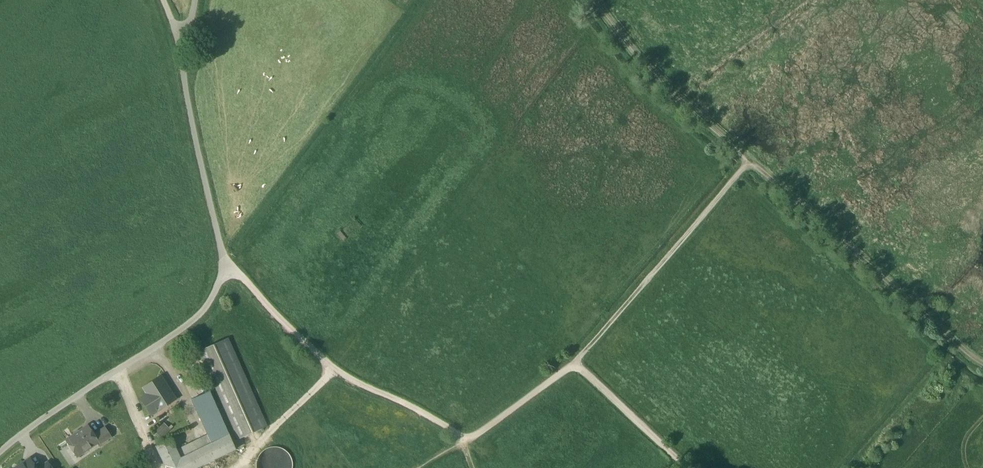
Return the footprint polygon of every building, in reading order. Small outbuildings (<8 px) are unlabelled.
[(198,351),(238,440),(267,427),(247,382),(228,338),(198,351)] [(142,399),(151,414),(173,400),(160,379),(145,388),(149,394),(142,399)] [(192,400),(208,435),(212,443),(194,452),(201,466),(235,450),(224,425),(209,392),(192,400)] [(154,432),(161,438),(171,429),(165,422),(154,432)] [(66,441),(76,457),(97,443),(93,436),(94,435),(88,426),(66,441)] [(97,443),(99,446),(111,437),(105,427),(94,435),(93,436),(97,443)] [(180,458),(194,452),(212,443),(208,435),(176,450),(180,458)] [(201,466),(194,452),(180,458),(176,450),(171,439),(155,446),(166,467),(197,467),(201,466)] [(293,467),(292,457),(285,450),(276,446),(266,447),(259,454),(255,463),(256,467),(293,467)] [(24,463),(28,467),(35,467),(30,459),(24,463)]
